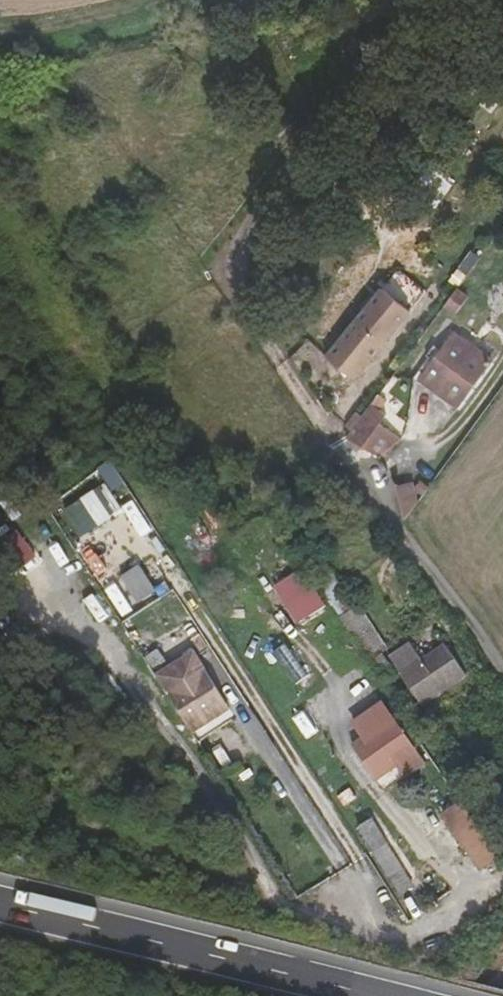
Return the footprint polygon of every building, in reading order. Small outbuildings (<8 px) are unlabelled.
[(373,377),(427,307),(401,287),(349,357),(373,377)] [(493,374),(455,346),(421,393),(460,420),(493,374)] [(388,415),(380,409),(348,451),(380,468),(402,452),(382,436),(388,428),(382,423),(388,415)] [(111,462),(60,499),(67,508),(105,480),(111,489),(124,480),(111,462)] [(398,484),(404,518),(417,500),(414,478),(398,484)] [(67,510),(85,538),(113,520),(95,493),(67,510)] [(122,578),(139,604),(156,593),(140,567),(122,578)] [(303,624),(322,612),(297,573),(276,586),(287,603),(289,601),(303,624)] [(335,579),(319,590),(366,662),(387,650),(357,603),(353,605),(335,579)] [(142,661),(150,674),(165,665),(157,652),(142,661)] [(154,678),(191,737),(230,713),(193,654),(154,678)] [(424,673),(413,657),(392,672),(423,716),(468,685),(448,656),(424,673)] [(406,780),(427,766),(384,706),(353,725),(363,740),(354,747),(378,783),(390,774),(393,779),(401,773),(406,780)] [(482,870),(502,856),(461,799),(441,813),(482,870)] [(371,825),(357,833),(388,879),(402,871),(371,825)]
